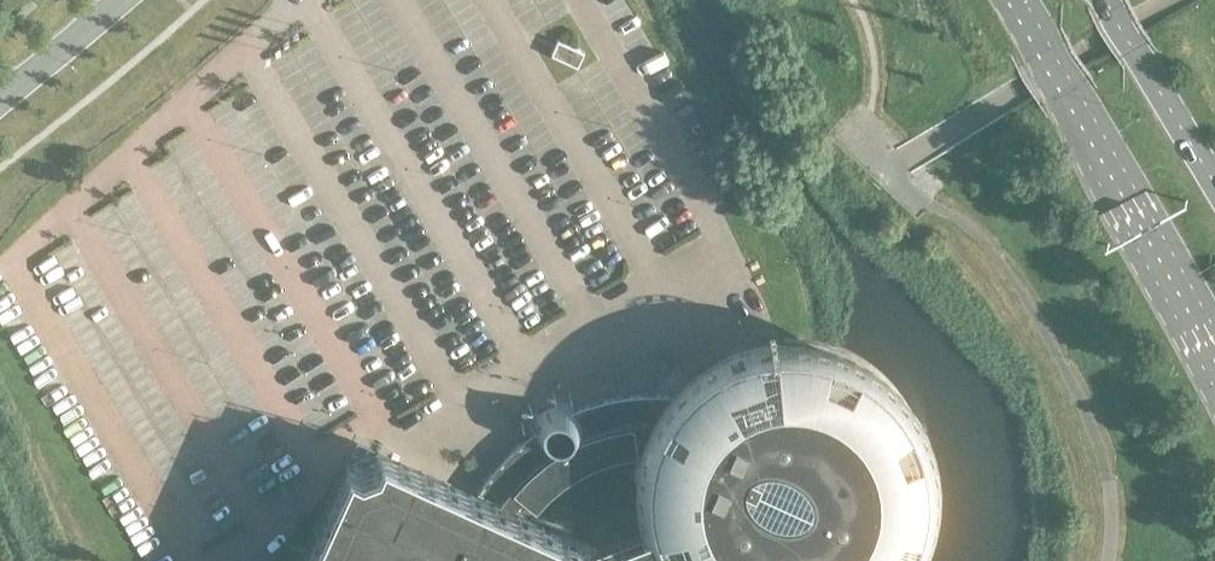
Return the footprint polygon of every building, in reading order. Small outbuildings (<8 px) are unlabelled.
[(584,50),(557,38),(551,53),(577,65),(584,50)] [(571,408),(570,407),(568,406),(566,406),(564,405),(562,404),(561,404),(559,404),(557,404),(555,404),(555,408),(542,415),(539,413),(538,414),(537,416),(536,418),(535,419),(535,421),(534,423),(534,425),(534,427),(534,429),(530,432),(527,434),(523,437),(520,439),(517,442),(513,445),(510,448),(507,451),(504,454),(501,457),(498,460),(495,464),(492,467),(490,470),(487,474),(484,477),(482,481),(479,484),(477,488),(372,440),(368,449),(358,453),(349,449),(298,560),(596,560),(590,558),(587,549),(591,540),(530,512),(534,507),(538,502),(543,497),(547,492),(552,488),(557,483),(562,479),(568,475),(574,472),(579,468),(585,465),(592,462),(598,460),(604,457),(610,455),(617,454),(623,452),(630,451),(636,450),(636,453),(635,456),(635,459),(634,462),(634,465),(634,468),(633,470),(633,473),(633,476),(632,476),(632,477),(632,480),(632,484),(632,488),(632,492),(633,495),(633,499),(634,503),(634,506),(635,510),(636,514),(637,518),(638,522),(639,525),(640,528),(641,531),(642,535),(643,538),(645,541),(646,545),(648,549),(650,552),(651,555),(654,559),(655,560),(914,560),(915,559),(916,556),(918,553),(920,550),(922,546),(923,542),(925,539),(926,535),(927,532),(929,529),(930,525),(931,522),(932,519),(932,516),(933,511),(934,507),(935,504),(935,501),(936,497),(936,492),(936,489),(937,486),(937,482),(937,479),(937,475),(936,472),(936,467),(936,463),(935,460),(935,457),(934,452),(933,449),(932,445),(931,441),(930,437),(930,434),(928,430),(927,427),(925,423),(924,420),(922,416),(921,412),(919,409),(917,406),(915,403),(913,399),(911,396),(910,394),(907,390),(904,387),(902,384),(900,382),(898,379),(895,376),(893,374),(890,371),(888,368),(885,366),(882,363),(879,361),(876,359),(872,356),(870,354),(867,352),(863,350),(860,348),(857,346),(854,345),(850,343),(847,342),(843,340),(840,339),(837,337),(834,336),(830,335),(826,334),(822,333),(818,332),(815,331),(811,330),(808,330),(803,329),(800,329),(796,328),(793,328),(788,328),(785,328),(782,328),(777,328),(774,328),(770,329),(765,329),(762,330),(759,330),(755,331),(750,332),(747,333),(744,333),(740,335),(736,336),(733,337),(729,338),(726,340),(723,341),(719,343),(715,345),(712,346),(709,348),(705,350),(703,352),(700,353),(697,355),(694,358),(691,360),(688,362),(685,365),(682,367),(680,370),(676,373),(673,376),(671,378),(659,392),(654,392),(650,392),(645,392),(640,392),(635,393),(631,393),(626,394),(621,394),(617,395),(612,396),(607,397),(603,398),(598,399),(593,400),(589,402),(584,403),(580,405),(576,407),(571,408)] [(590,558),(645,541),(643,538),(642,535),(641,531),(587,549),(590,558)]
